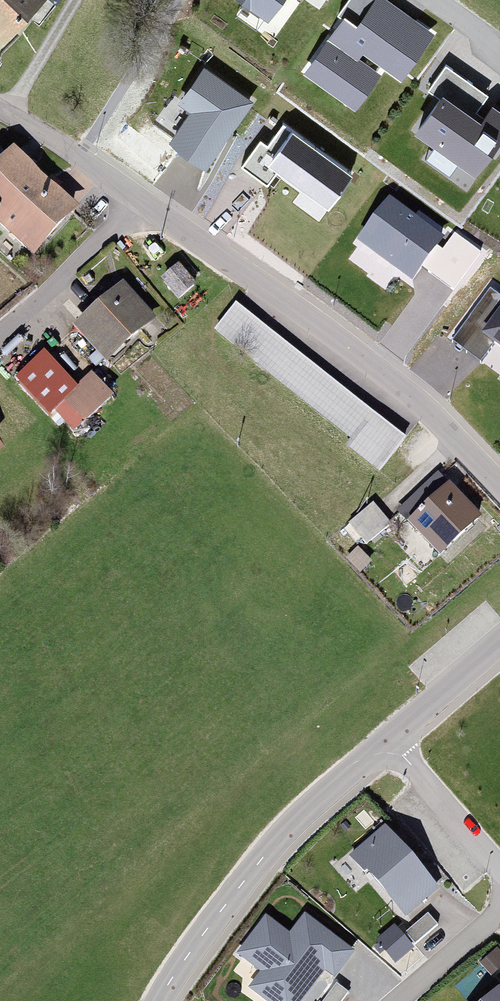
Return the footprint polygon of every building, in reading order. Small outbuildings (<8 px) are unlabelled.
[(51,0),(0,0),(0,50),(51,0)] [(265,19),(277,0),(234,0),(265,19)] [(320,16),(330,0),(295,0),(320,16)] [(308,74),(364,110),(388,74),(407,86),(439,37),(383,0),(357,0),(308,74)] [(430,92),(443,101),(472,121),(488,97),(446,68),(430,92)] [(252,103),(205,72),(184,103),(195,111),(172,146),(208,169),(252,103)] [(475,174),(499,139),(499,116),(493,111),(482,127),(472,121),(443,101),(419,136),(475,174)] [(353,173),(282,125),(267,147),(260,142),(242,168),(269,186),(275,176),(327,211),(353,173)] [(13,145),(0,159),(0,222),(35,255),(80,206),(13,145)] [(442,235),(388,198),(359,240),(413,277),(422,265),(436,244),(442,235)] [(443,249),(436,244),(422,265),(455,288),(481,251),(455,233),(443,249)] [(194,283),(179,265),(165,276),(179,294),(194,283)] [(120,284),(75,324),(105,358),(150,318),(120,284)] [(455,339),(479,356),(493,338),(499,343),(499,295),(491,289),(455,339)] [(241,298),(216,328),(350,437),(344,445),(380,474),(411,437),(241,298)] [(42,354),(16,377),(47,413),(63,399),(83,423),(110,399),(91,377),(74,391),(42,354)] [(451,485),(411,520),(440,552),(480,516),(451,485)] [(434,886),(383,828),(355,853),(406,911),(434,886)] [(428,913),(407,932),(416,941),(437,923),(428,913)] [(307,918),(295,936),(268,918),(245,951),(264,965),(251,983),(276,1000),(297,1000),(322,965),(335,974),(352,949),(307,918)] [(393,925),(378,939),(396,960),(412,947),(393,925)] [(337,982),(323,1000),(343,1000),(350,992),(337,982)] [(484,1000),(499,1000),(499,987),(484,1000)]
